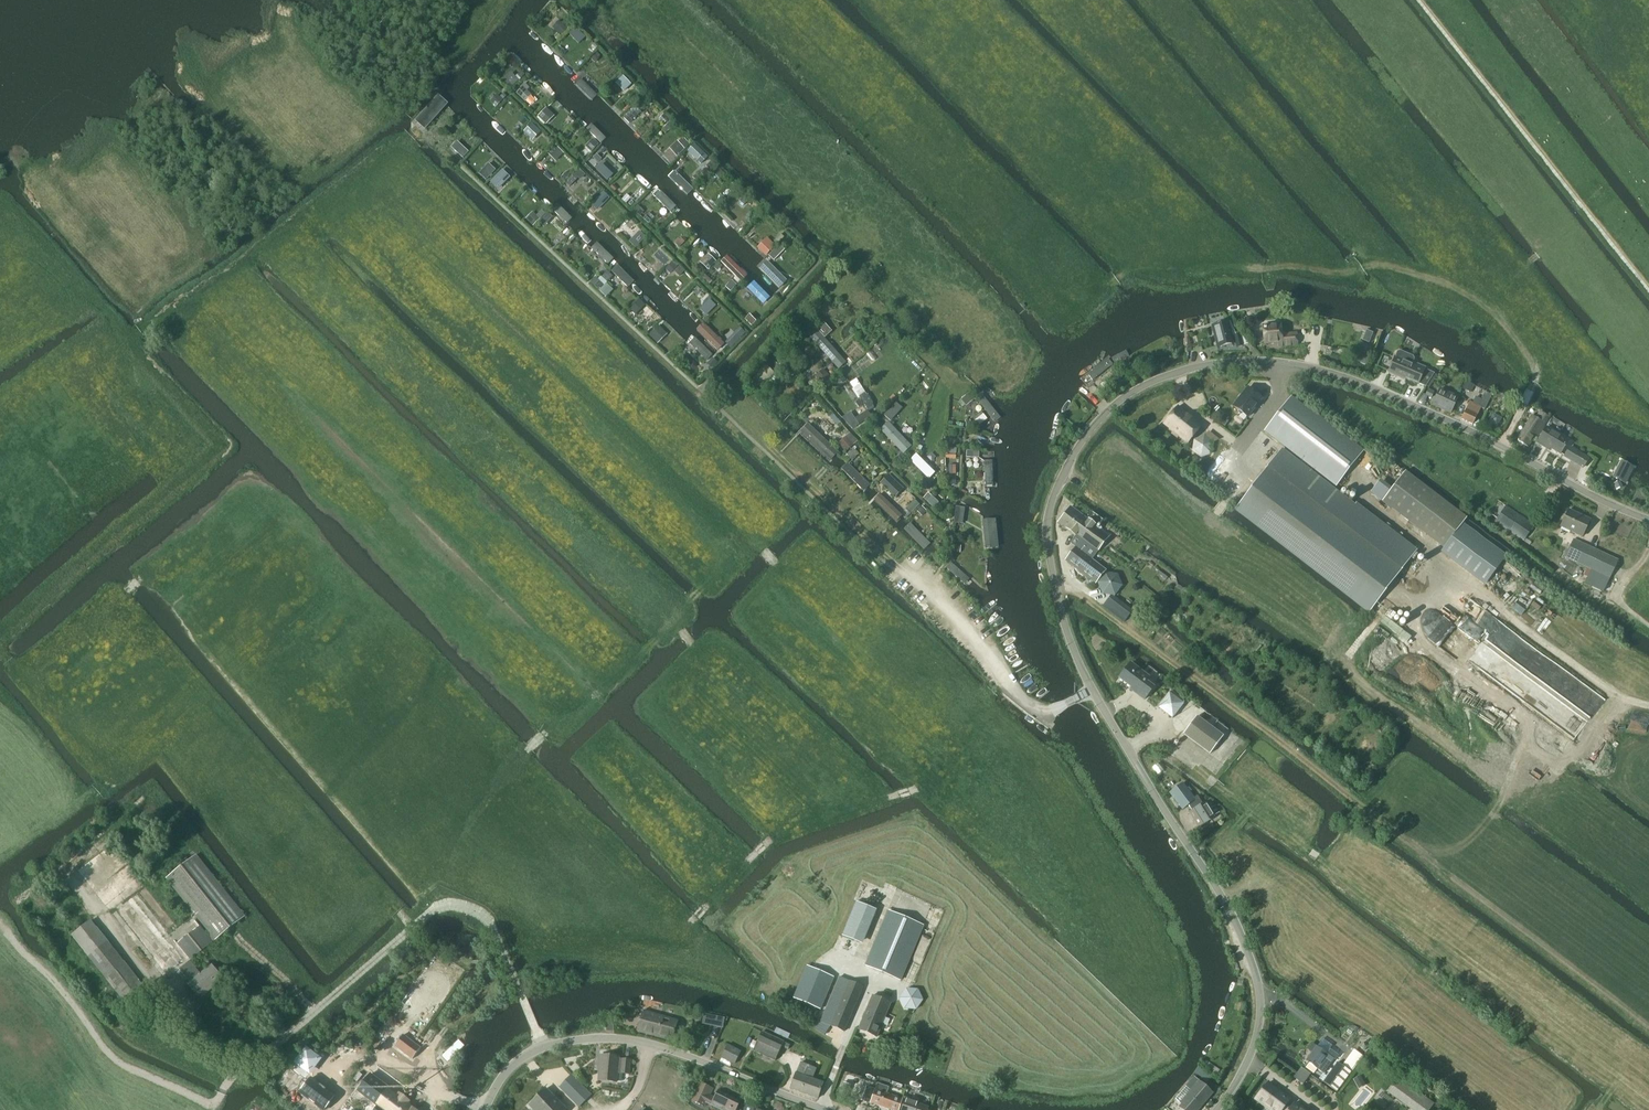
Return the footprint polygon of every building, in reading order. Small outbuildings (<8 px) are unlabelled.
[(563,26),(557,32),(561,36),(567,30),(563,26)] [(586,38),(576,28),(569,34),(580,44),(586,38)] [(548,52),(525,30),(516,41),(539,62),(548,52)] [(536,65),(518,48),(513,54),(531,71),(536,65)] [(551,54),(542,64),(563,85),(572,75),(551,54)] [(562,85),(545,69),(536,77),(553,93),(562,85)] [(510,89),(525,76),(521,72),(515,77),(512,74),(503,82),(510,89)] [(615,84),(624,93),(631,86),(623,77),(615,84)] [(581,80),(575,86),(576,87),(591,102),(597,95),(582,81),(581,80)] [(525,104),(532,96),(528,91),(531,89),(526,84),(515,95),(525,104)] [(589,110),(565,90),(556,99),(580,120),(589,110)] [(425,129),(449,103),(440,94),(415,120),(425,129)] [(620,119),(599,97),(593,102),(615,123),(620,119)] [(490,117),(469,98),(463,104),(483,124),(490,117)] [(503,101),(499,98),(492,105),(496,108),(503,101)] [(635,107),(623,119),(629,125),(641,113),(635,107)] [(484,129),(464,109),(457,116),(478,135),(484,129)] [(542,123),(552,113),(547,109),(537,118),(542,123)] [(659,120),(664,124),(669,120),(664,115),(659,120)] [(524,127),(529,122),(523,117),(518,122),(524,127)] [(647,145),(622,121),(617,125),(643,148),(647,145)] [(495,123),(491,123),(491,127),(502,136),(505,133),(495,123)] [(533,142),(541,133),(532,124),(523,133),(533,142)] [(668,124),(664,128),(668,132),(672,128),(668,124)] [(592,125),(587,130),(602,145),(607,139),(592,125)] [(674,146),(682,153),(690,145),(684,139),(679,143),(678,142),(674,146)] [(511,157),(492,140),(486,145),(506,162),(511,157)] [(534,160),(514,141),(507,148),(527,167),(534,160)] [(595,141),(587,149),(591,153),(599,145),(595,141)] [(632,161),(611,143),(606,149),(626,168),(632,161)] [(463,158),(468,153),(459,145),(454,150),(463,158)] [(556,163),(564,154),(556,147),(548,155),(556,163)] [(669,167),(650,149),(647,152),(666,169),(669,167)] [(533,178),(513,160),(508,165),(528,183),(533,178)] [(602,164),(596,170),(607,181),(613,175),(602,164)] [(486,182),(496,172),(488,165),(479,175),(486,182)] [(720,180),(725,175),(718,168),(713,173),(720,180)] [(569,188),(583,173),(579,170),(565,185),(569,188)] [(499,191),(510,179),(502,171),(490,183),(499,191)] [(673,171),(668,176),(669,178),(686,194),(691,188),(673,171)] [(652,186),(640,175),(635,177),(647,189),(652,186)] [(535,181),(529,187),(544,202),(550,196),(535,181)] [(659,189),(653,196),(674,216),(680,210),(659,189)] [(714,210),(693,190),(688,194),(710,214),(714,210)] [(734,197),(744,207),(750,201),(741,191),(734,197)] [(603,193),(593,203),(599,208),(608,199),(603,193)] [(630,206),(633,202),(628,197),(624,201),(630,206)] [(579,205),(572,199),(569,202),(576,209),(579,205)] [(551,208),(567,224),(573,218),(557,202),(551,208)] [(640,217),(644,213),(637,207),(633,211),(640,217)] [(532,226),(544,214),(541,211),(536,217),(533,213),(526,220),(532,226)] [(700,230),(682,212),(677,218),(694,236),(700,230)] [(546,216),(542,220),(547,225),(551,221),(546,216)] [(728,225),(722,219),(720,219),(720,222),(725,228),(728,225)] [(576,220),(570,226),(588,244),(594,238),(585,229),(576,220)] [(598,223),(596,223),(596,226),(602,232),(605,232),(605,230),(598,223)] [(639,232),(629,243),(636,249),(646,238),(639,232)] [(609,234),(608,234),(607,236),(616,244),(618,244),(617,242),(609,234)] [(778,247),(785,240),(780,235),(773,242),(778,247)] [(680,249),(687,240),(684,237),(680,241),(678,239),(675,244),(680,249)] [(762,258),(743,239),(737,244),(757,263),(762,258)] [(767,239),(757,249),(765,258),(775,248),(767,239)] [(709,243),(705,241),(701,241),(705,247),(711,251),(713,249),(709,243)] [(614,258),(597,242),(592,248),(608,264),(614,258)] [(774,262),(785,252),(779,246),(768,257),(774,262)] [(670,260),(659,250),(654,256),(664,266),(670,260)] [(650,274),(632,256),(630,258),(648,276),(650,274)] [(727,256),(721,262),(741,282),(748,276),(727,256)] [(705,259),(701,263),(708,269),(715,262),(710,257),(706,260),(705,259)] [(670,275),(679,266),(673,262),(665,270),(670,275)] [(768,262),(761,269),(780,288),(781,289),(788,282),(768,262)] [(711,268),(716,272),(721,267),(717,263),(711,268)] [(618,264),(613,269),(632,286),(636,282),(618,264)] [(679,278),(685,272),(679,267),(674,273),(679,278)] [(657,281),(654,280),(654,282),(663,291),(665,290),(666,288),(657,281)] [(599,291),(604,286),(599,282),(594,287),(599,291)] [(735,282),(729,289),(733,293),(741,285),(737,282),(736,283),(735,282)] [(754,283),(748,288),(766,305),(771,299),(754,283)] [(603,295),(610,288),(607,284),(599,292),(603,295)] [(645,291),(641,295),(661,313),(664,309),(645,291)] [(709,300),(700,309),(706,316),(715,306),(709,300)] [(639,301),(630,310),(635,315),(644,305),(639,301)] [(691,313),(687,312),(688,316),(695,322),(697,320),(691,313)] [(691,332),(672,316),(668,320),(686,338),(691,332)] [(749,316),(745,320),(752,326),(756,322),(749,316)] [(1230,322),(1223,324),(1212,327),(1215,340),(1217,348),(1236,343),(1237,347),(1248,344),(1239,336),(1236,336),(1230,322)] [(703,323),(697,329),(718,351),(725,344),(703,323)] [(1282,336),(1281,326),(1263,327),(1265,344),(1275,343),(1275,347),(1297,346),(1296,335),(1282,336)] [(734,332),(741,341),(747,335),(739,327),(734,332)] [(658,343),(666,335),(658,328),(650,336),(658,343)] [(812,330),(806,337),(828,358),(834,352),(812,330)] [(696,338),(689,345),(708,363),(715,356),(696,338)] [(729,352),(734,347),(729,341),(724,346),(729,352)] [(1426,386),(1434,374),(1424,369),(1425,368),(1413,363),(1414,360),(1413,357),(1401,352),(1398,353),(1388,373),(1405,380),(1406,379),(1418,384),(1418,383),(1426,386)] [(1353,353),(1351,359),(1366,366),(1370,357),(1364,355),(1364,357),(1362,356),(1353,353)] [(718,363),(713,358),(707,366),(712,370),(718,363)] [(1109,359),(1085,376),(1089,382),(1113,366),(1109,359)] [(816,378),(823,385),(831,378),(824,370),(816,378)] [(1434,374),(1426,386),(1428,387),(1429,388),(1437,376),(1436,376),(1434,374)] [(856,379),(851,383),(861,398),(866,396),(856,379)] [(1248,417),(1261,399),(1248,388),(1234,406),(1248,417)] [(1433,391),(1428,389),(1425,394),(1425,395),(1431,398),(1434,391),(1433,391)] [(1451,413),(1457,398),(1439,390),(1433,405),(1451,413)] [(1470,402),(1462,419),(1472,424),(1477,414),(1480,408),(1484,410),(1485,408),(1491,395),(1485,392),(1481,400),(1475,397),(1472,404),(1470,402)] [(966,407),(976,399),(971,393),(961,400),(966,407)] [(982,393),(976,398),(995,423),(1001,418),(982,393)] [(1292,397),(1264,432),(1335,487),(1362,451),(1292,397)] [(1188,443),(1201,426),(1178,407),(1164,424),(1182,439),(1188,443)] [(891,423),(897,415),(891,409),(884,417),(891,423)] [(1538,435),(1546,421),(1548,417),(1539,411),(1535,418),(1531,416),(1518,441),(1528,447),(1536,434),(1538,435)] [(1218,422),(1224,427),(1228,421),(1222,416),(1218,422)] [(859,417),(847,425),(850,427),(853,430),(863,423),(859,417)] [(890,426),(884,432),(906,454),(912,447),(890,426)] [(1560,454),(1568,441),(1547,428),(1537,443),(1546,448),(1547,446),(1560,454)] [(846,438),(853,446),(857,441),(850,434),(846,438)] [(1201,458),(1212,454),(1213,443),(1204,436),(1194,440),(1192,451),(1201,458)] [(837,455),(820,438),(813,444),(832,462),(837,455)] [(1270,536),(1299,558),(1369,611),(1370,612),(1372,609),(1417,550),(1356,503),(1355,505),(1281,448),(1235,509),(1270,536)] [(1583,468),(1588,459),(1570,448),(1565,457),(1583,468)] [(853,462),(859,457),(853,450),(847,455),(853,462)] [(916,452),(910,458),(931,480),(938,473),(916,452)] [(993,460),(983,462),(985,486),(994,486),(993,460)] [(1622,462),(1617,472),(1627,477),(1632,467),(1622,462)] [(848,464),(842,470),(864,492),(870,485),(848,464)] [(1403,473),(1381,502),(1391,510),(1414,479),(1405,471),(1404,472),(1403,473)] [(894,499),(903,491),(889,476),(880,484),(894,499)] [(1616,491),(1617,491),(1622,488),(1619,482),(1613,484),(1616,491)] [(903,516),(880,494),(874,500),(897,521),(903,516)] [(934,509),(938,504),(934,500),(929,505),(934,509)] [(1524,541),(1525,539),(1534,526),(1505,506),(1495,521),(1523,541),(1524,541)] [(922,517),(927,512),(922,507),(917,513),(922,517)] [(1087,519),(1071,507),(1058,523),(1075,537),(1075,548),(1078,550),(1083,543),(1097,553),(1110,535),(1102,530),(1102,528),(1098,526),(1103,520),(1092,512),(1087,519)] [(955,517),(964,518),(965,509),(956,508),(955,517)] [(1582,537),(1590,520),(1569,510),(1561,527),(1582,537)] [(999,549),(996,518),(984,519),(987,550),(999,549)] [(930,543),(909,524),(903,530),(924,550),(930,543)] [(1603,591),(1618,561),(1573,540),(1565,557),(1591,570),(1585,583),(1603,591)] [(1097,553),(1083,543),(1078,550),(1075,548),(1065,561),(1096,584),(1097,582),(1098,583),(1103,594),(1111,595),(1103,606),(1124,622),(1133,612),(1113,597),(1122,586),(1117,575),(1105,574),(1104,573),(1106,570),(1091,559),(1097,553)] [(969,579),(951,563),(946,568),(965,584),(969,579)] [(1130,663),(1119,678),(1131,688),(1138,693),(1136,694),(1143,700),(1153,687),(1146,682),(1149,678),(1130,663)] [(1169,693),(1158,707),(1172,718),(1183,704),(1169,693)] [(1196,717),(1183,734),(1210,754),(1223,736),(1196,717)] [(1194,798),(1183,784),(1170,793),(1183,810),(1189,806),(1192,811),(1189,813),(1198,827),(1213,819),(1204,804),(1203,805),(1198,796),(1194,798)] [(196,856),(166,879),(194,915),(215,941),(245,917),(196,856)] [(856,902),(842,936),(863,944),(877,911),(856,902)] [(900,980),(923,925),(888,911),(865,966),(900,980)] [(130,1009),(149,994),(91,921),(72,936),(130,1009)] [(190,962),(179,970),(189,983),(189,984),(188,985),(199,999),(223,980),(212,966),(200,975),(199,974),(190,962)] [(821,1009),(834,978),(807,967),(794,998),(821,1009)] [(844,1032),(863,987),(839,977),(821,1020),(815,1029),(824,1035),(830,1026),(844,1032)] [(905,1009),(915,1010),(916,1010),(922,1001),(918,990),(914,990),(906,989),(900,999),(905,1009)] [(872,996),(858,1030),(876,1038),(890,1004),(872,996)] [(672,1041),(678,1022),(643,1011),(637,1031),(672,1041)] [(712,1017),(710,1025),(717,1027),(719,1019),(712,1017)] [(787,1050),(790,1044),(784,1041),(762,1032),(754,1049),(753,1051),(759,1054),(775,1061),(776,1059),(781,1048),(787,1050)] [(394,1048),(406,1055),(413,1059),(420,1049),(402,1037),(394,1048)] [(1308,1062),(1304,1067),(1313,1074),(1317,1069),(1323,1073),(1333,1059),(1337,1055),(1330,1050),(1333,1046),(1323,1039),(1317,1047),(1311,1043),(1307,1049),(1312,1053),(1306,1061),(1308,1062)] [(735,1064),(741,1051),(728,1045),(722,1057),(735,1064)] [(311,1048),(298,1066),(303,1070),(309,1063),(314,1067),(322,1056),(311,1048)] [(623,1060),(619,1060),(619,1058),(601,1056),(599,1081),(616,1083),(617,1073),(629,1075),(630,1060),(623,1060)] [(813,1077),(816,1069),(801,1063),(798,1072),(813,1077)] [(1337,1063),(1323,1083),(1336,1092),(1350,1073),(1342,1067),(1337,1063)] [(1303,1085),(1310,1074),(1301,1068),(1294,1078),(1303,1085)] [(363,1071),(351,1087),(379,1109),(378,1109),(415,1109),(388,1090),(388,1089),(363,1071)] [(818,1098),(823,1083),(796,1073),(791,1089),(818,1098)] [(299,1090),(311,1099),(323,1107),(333,1093),(310,1075),(299,1090)] [(579,1108),(590,1097),(592,1095),(571,1075),(559,1087),(579,1108)] [(1353,1080),(1358,1088),(1364,1084),(1360,1077),(1353,1080)] [(1434,1104),(1399,1078),(1388,1092),(1412,1109),(1429,1109),(1434,1104)] [(1180,1109),(1199,1109),(1209,1099),(1212,1095),(1213,1094),(1213,1093),(1208,1089),(1198,1081),(1180,1103),(1182,1104),(1178,1108),(1179,1109),(1180,1109)] [(707,1095),(711,1087),(700,1083),(690,1100),(704,1107),(707,1101),(726,1109),(741,1109),(736,1108),(739,1103),(718,1093),(715,1099),(707,1095)] [(845,1098),(851,1086),(843,1083),(838,1095),(845,1098)] [(1285,1106),(1289,1100),(1268,1084),(1256,1099),(1271,1109),(1303,1109),(1294,1104),(1290,1109),(1285,1106)] [(900,1107),(903,1099),(867,1086),(865,1086),(861,1100),(863,1100),(891,1109),(899,1109),(900,1107)] [(566,1109),(546,1089),(529,1106),(533,1109),(565,1109),(566,1109)] [(904,1097),(903,1099),(900,1107),(903,1108),(902,1109),(928,1109),(929,1108),(918,1104),(918,1102),(904,1097)]
